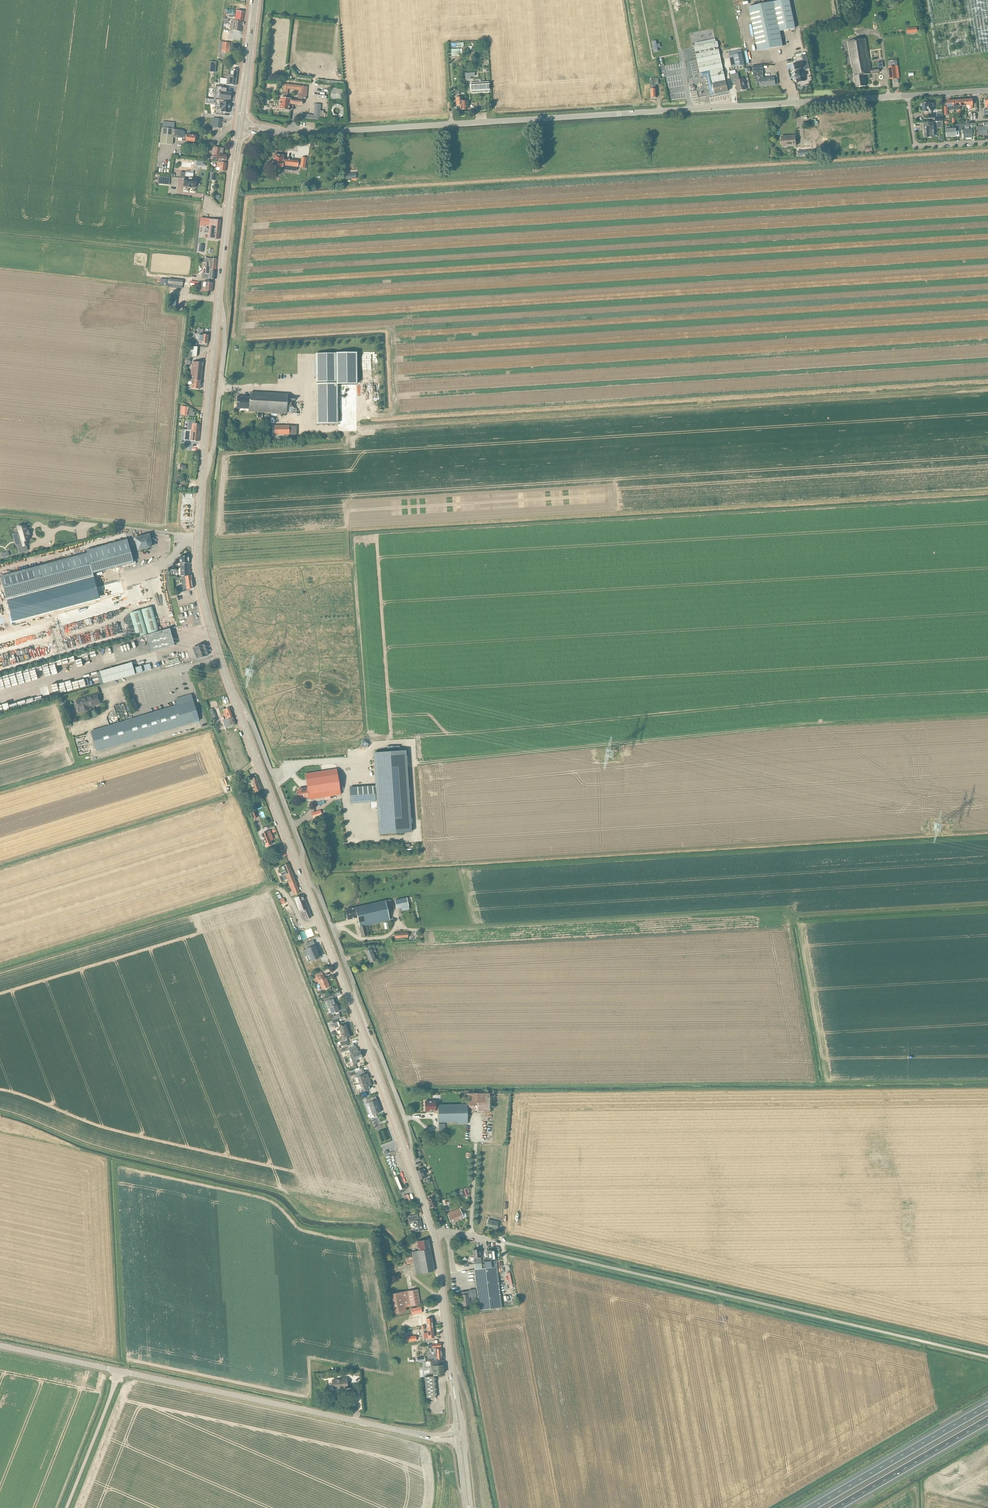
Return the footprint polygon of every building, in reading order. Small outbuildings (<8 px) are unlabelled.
[(773,2),(779,31),(795,28),(789,0),(782,0),(773,2)] [(936,60),(939,59),(987,52),(987,0),(927,0),(936,60)] [(773,2),(748,7),(758,52),(782,47),(773,2)] [(241,32),(244,12),(242,11),(243,10),(236,9),(234,21),(232,21),(231,30),(241,32)] [(871,69),(866,39),(848,42),(853,76),(854,76),(856,88),(866,87),(864,75),(879,73),(879,68),(878,68),(871,69)] [(717,41),(695,46),(695,47),(695,49),(696,54),(700,72),(701,77),(705,76),(704,78),(707,79),(707,78),(711,95),(715,94),(728,91),(717,41)] [(733,51),(729,52),(732,68),(736,67),(744,65),(741,50),(733,51)] [(889,79),(897,79),(895,67),(898,67),(897,60),(887,61),(889,79)] [(802,71),(802,68),(805,67),(803,62),(794,64),(795,69),(796,69),(796,72),(795,72),(796,76),(795,76),(794,77),(795,78),(795,79),(796,79),(797,79),(797,83),(805,81),(803,70),(802,71)] [(227,79),(226,85),(235,86),(237,70),(231,69),(229,69),(228,75),(227,74),(227,79)] [(763,69),(753,70),(753,75),(759,75),(759,78),(759,83),(760,87),(764,86),(775,85),(774,77),(764,78),(763,69)] [(738,80),(737,74),(730,75),(732,83),(736,82),(738,91),(745,90),(743,79),(738,80)] [(470,86),(470,91),(471,91),(489,90),(490,90),(490,84),(489,84),(488,82),(478,82),(470,83),(470,86)] [(281,97),(279,109),(286,110),(286,111),(288,111),(289,111),(290,104),(301,106),(302,100),(297,100),(290,99),(286,98),(288,87),(300,89),(299,98),(302,98),(304,87),(304,86),(285,84),(283,98),(281,97)] [(653,86),(646,87),(648,98),(655,97),(653,86)] [(221,88),(219,99),(230,100),(231,93),(226,92),(227,88),(221,88)] [(331,88),(330,100),(342,101),(343,89),(331,88)] [(457,98),(455,98),(456,106),(460,106),(460,110),(466,110),(466,101),(463,101),(462,97),(457,98)] [(950,111),(954,110),(953,101),(947,101),(947,107),(943,107),(944,115),(948,115),(947,111),(950,111)] [(220,103),(219,109),(221,109),(221,112),(229,113),(230,103),(222,102),(222,103),(220,103)] [(922,104),(921,105),(921,106),(922,107),(922,112),(928,112),(928,114),(928,118),(935,118),(935,121),(937,121),(942,121),(942,117),(936,117),(934,117),(934,114),(931,114),(931,112),(931,107),(931,104),(931,103),(928,103),(922,103),(922,104)] [(344,111),(343,107),(339,104),(335,104),(331,106),(329,110),(329,114),(332,118),(336,119),(340,118),(343,115),(344,111)] [(300,113),(299,120),(319,122),(319,119),(320,111),(314,110),(313,115),(300,113)] [(221,128),(222,119),(215,118),(215,119),(213,119),(212,126),(215,126),(215,127),(221,128)] [(978,127),(978,135),(987,135),(987,129),(987,122),(984,122),(983,122),(983,127),(978,127)] [(933,123),(923,123),(924,133),(926,133),(927,137),(928,137),(932,137),(934,137),(933,123)] [(956,130),(959,130),(958,124),(954,124),(954,126),(946,126),(946,137),(956,136),(956,130)] [(162,128),(160,144),(172,145),(173,138),(183,138),(182,141),(186,142),(185,144),(190,144),(190,142),(195,142),(195,140),(195,139),(196,137),(195,137),(195,135),(186,135),(185,135),(185,132),(182,130),(174,129),(162,128)] [(782,148),(796,147),(795,136),(781,137),(782,148)] [(226,161),(227,155),(223,154),(223,148),(221,148),(214,147),(213,160),(218,160),(218,161),(223,162),(223,161),(226,161)] [(283,160),(284,156),(274,154),(273,159),(272,166),(283,167),(286,168),(287,166),(298,167),(298,161),(283,160)] [(216,168),(216,170),(219,171),(225,171),(226,163),(217,162),(216,168)] [(181,172),(180,179),(184,179),(183,186),(187,186),(187,187),(188,187),(189,187),(195,187),(196,184),(196,185),(197,182),(196,182),(196,179),(193,178),(194,172),(186,171),(185,173),(181,172)] [(169,178),(159,177),(158,184),(169,185),(169,178)] [(200,218),(200,226),(204,227),(204,226),(205,226),(205,225),(209,226),(209,228),(208,233),(208,238),(218,240),(221,220),(219,220),(210,219),(205,219),(200,218)] [(215,280),(217,259),(204,258),(204,263),(206,263),(205,273),(202,272),(201,279),(215,280)] [(203,282),(202,291),(205,291),(212,292),(213,283),(206,282),(203,282)] [(198,335),(198,342),(202,342),(202,343),(203,343),(207,344),(207,343),(208,335),(204,335),(203,335),(203,336),(198,335)] [(197,357),(197,347),(189,346),(188,356),(197,357)] [(337,384),(357,384),(357,353),(336,353),(315,354),(316,382),(316,383),(317,383),(317,423),(337,423),(337,384)] [(192,381),(201,381),(203,363),(192,362),(190,380),(192,381)] [(200,389),(201,381),(192,381),(191,388),(200,389)] [(287,413),(288,395),(251,393),(251,397),(237,397),(237,408),(250,409),(250,411),(287,413)] [(187,430),(199,431),(200,424),(195,424),(195,421),(196,421),(188,420),(188,421),(188,430),(187,430)] [(289,426),(289,425),(274,425),(274,435),(297,435),(297,426),(289,426)] [(185,430),(184,440),(190,441),(197,441),(199,441),(199,431),(196,431),(187,430),(185,430)] [(26,524),(16,526),(18,533),(13,535),(16,546),(17,545),(20,553),(28,551),(26,546),(29,545),(28,541),(30,540),(26,524)] [(150,547),(151,545),(150,544),(151,543),(150,542),(149,535),(135,539),(138,550),(147,548),(148,547),(149,546),(150,547)] [(0,576),(0,578),(6,600),(94,576),(93,573),(134,562),(128,539),(86,550),(87,553),(0,576)] [(181,576),(190,576),(189,556),(180,556),(180,576),(181,576)] [(190,576),(181,576),(181,577),(183,590),(193,588),(191,575),(190,576)] [(76,617),(144,598),(140,587),(73,606),(76,617)] [(141,610),(149,635),(160,632),(152,606),(141,610)] [(130,613),(137,638),(146,636),(148,635),(141,610),(130,613)] [(146,636),(150,652),(175,645),(170,629),(160,632),(149,635),(148,635),(146,636)] [(197,659),(208,655),(204,644),(193,648),(197,659)] [(100,672),(103,684),(122,679),(135,675),(132,663),(100,672)] [(135,668),(137,674),(151,670),(150,664),(135,668)] [(213,683),(208,671),(203,673),(206,680),(207,680),(209,685),(213,683)] [(219,684),(219,683),(213,684),(214,689),(215,688),(218,696),(226,693),(222,683),(219,684)] [(94,705),(100,703),(97,694),(77,701),(78,704),(77,705),(78,708),(79,708),(79,710),(80,709),(81,712),(89,709),(88,706),(93,704),(94,705)] [(97,752),(199,721),(191,694),(175,699),(177,705),(134,718),(90,731),(97,752)] [(224,710),(223,710),(224,713),(225,718),(226,719),(229,727),(231,726),(236,724),(233,716),(229,708),(224,710)] [(375,786),(350,788),(351,803),(370,802),(371,807),(375,807),(377,834),(408,833),(403,751),(373,753),(375,786)] [(309,799),(341,794),(337,769),(305,774),(307,788),(297,789),(298,794),(297,794),(297,798),(298,798),(299,799),(308,797),(309,799)] [(253,793),(259,791),(259,790),(261,789),(256,777),(251,779),(254,788),(251,789),(253,793)] [(254,805),(248,807),(251,816),(257,814),(254,805)] [(313,819),(322,816),(321,811),(311,814),(313,819)] [(271,841),(273,839),(270,831),(262,834),(263,837),(262,837),(266,847),(272,844),(271,841)] [(300,893),(292,874),(288,864),(278,867),(279,869),(278,870),(279,873),(280,873),(281,876),(282,875),(284,880),(287,879),(291,891),(289,892),(291,896),(300,893)] [(311,917),(305,902),(303,895),(295,898),(298,906),(299,905),(304,920),(311,917)] [(398,900),(394,900),(395,902),(396,908),(401,907),(408,906),(409,906),(409,905),(408,903),(411,902),(410,897),(407,898),(398,900)] [(393,909),(391,900),(385,901),(361,906),(345,910),(347,920),(357,917),(362,936),(367,935),(367,933),(369,933),(368,926),(365,927),(365,925),(389,920),(387,910),(393,909)] [(312,927),(301,931),(304,939),(315,934),(312,927)] [(306,950),(302,951),(304,957),(308,955),(311,961),(320,957),(315,945),(313,941),(305,944),(307,949),(306,949),(306,950)] [(376,952),(374,949),(371,950),(371,949),(366,951),(370,963),(375,961),(373,953),(376,952)] [(316,978),(314,979),(315,983),(318,982),(319,982),(322,990),(329,987),(326,978),(324,978),(323,975),(322,972),(314,975),(316,978)] [(330,1000),(329,997),(323,999),(324,1003),(323,1003),(325,1009),(328,1008),(329,1008),(332,1014),(339,1011),(334,998),(330,1000)] [(341,1033),(349,1031),(347,1027),(346,1028),(345,1025),(341,1026),(341,1025),(339,1025),(337,1019),(332,1020),(335,1029),(336,1028),(337,1031),(340,1030),(341,1033)] [(349,1031),(341,1033),(342,1037),(340,1038),(341,1042),(340,1042),(340,1043),(337,1044),(339,1049),(342,1048),(347,1046),(347,1045),(345,1040),(344,1041),(344,1040),(350,1037),(348,1034),(350,1033),(349,1031)] [(357,1053),(355,1049),(349,1051),(350,1055),(351,1055),(353,1054),(353,1055),(351,1056),(354,1064),(357,1063),(356,1060),(363,1057),(361,1051),(357,1053)] [(359,1083),(370,1079),(367,1073),(363,1075),(361,1069),(355,1071),(349,1073),(350,1076),(355,1074),(356,1078),(357,1077),(359,1083)] [(370,1079),(359,1083),(361,1089),(360,1089),(361,1092),(370,1089),(369,1086),(372,1085),(370,1079)] [(489,1112),(489,1094),(467,1094),(467,1104),(461,1104),(440,1104),(438,1104),(438,1105),(438,1101),(435,1101),(425,1101),(425,1111),(436,1110),(438,1110),(438,1122),(458,1122),(458,1123),(467,1123),(467,1112),(489,1112)] [(374,1100),(373,1097),(366,1100),(367,1103),(368,1103),(373,1114),(381,1111),(376,1099),(374,1100)] [(419,1179),(420,1179),(426,1177),(425,1172),(426,1172),(425,1169),(423,1168),(416,1171),(419,1179)] [(467,1188),(461,1189),(463,1197),(469,1195),(467,1188)] [(430,1208),(433,1207),(437,1206),(434,1197),(427,1199),(430,1208)] [(461,1213),(461,1211),(460,1208),(447,1213),(450,1223),(463,1218),(463,1217),(465,1217),(466,1215),(465,1213),(464,1212),(461,1213)] [(418,1218),(417,1215),(412,1216),(412,1217),(407,1218),(408,1222),(413,1221),(415,1232),(423,1230),(421,1220),(420,1220),(420,1217),(418,1218)] [(497,1228),(498,1221),(489,1219),(487,1225),(497,1228)] [(418,1251),(412,1252),(413,1257),(414,1263),(416,1274),(428,1272),(434,1271),(430,1248),(429,1244),(428,1239),(416,1241),(418,1251)] [(474,1264),(475,1270),(485,1268),(484,1264),(481,1264),(480,1257),(481,1257),(480,1249),(472,1250),(473,1258),(474,1258),(474,1264)] [(496,1260),(494,1250),(487,1251),(488,1260),(484,1260),(484,1264),(485,1268),(492,1268),(492,1267),(490,1261),(496,1260)] [(475,1270),(479,1305),(480,1310),(501,1307),(496,1267),(492,1268),(475,1270)] [(391,1314),(406,1312),(406,1307),(420,1304),(417,1289),(408,1291),(388,1294),(391,1314)] [(462,1306),(470,1305),(469,1297),(470,1297),(469,1294),(472,1293),(472,1291),(461,1292),(462,1295),(461,1295),(462,1306)] [(434,1360),(442,1359),(441,1348),(441,1349),(440,1343),(432,1344),(433,1348),(430,1348),(431,1352),(433,1352),(434,1360)] [(442,1359),(434,1360),(430,1361),(430,1366),(432,1366),(433,1376),(437,1375),(437,1374),(444,1373),(442,1359)] [(427,1398),(437,1397),(435,1376),(425,1377),(427,1398)] [(333,1389),(348,1388),(347,1378),(340,1378),(340,1379),(332,1380),(333,1389)]
